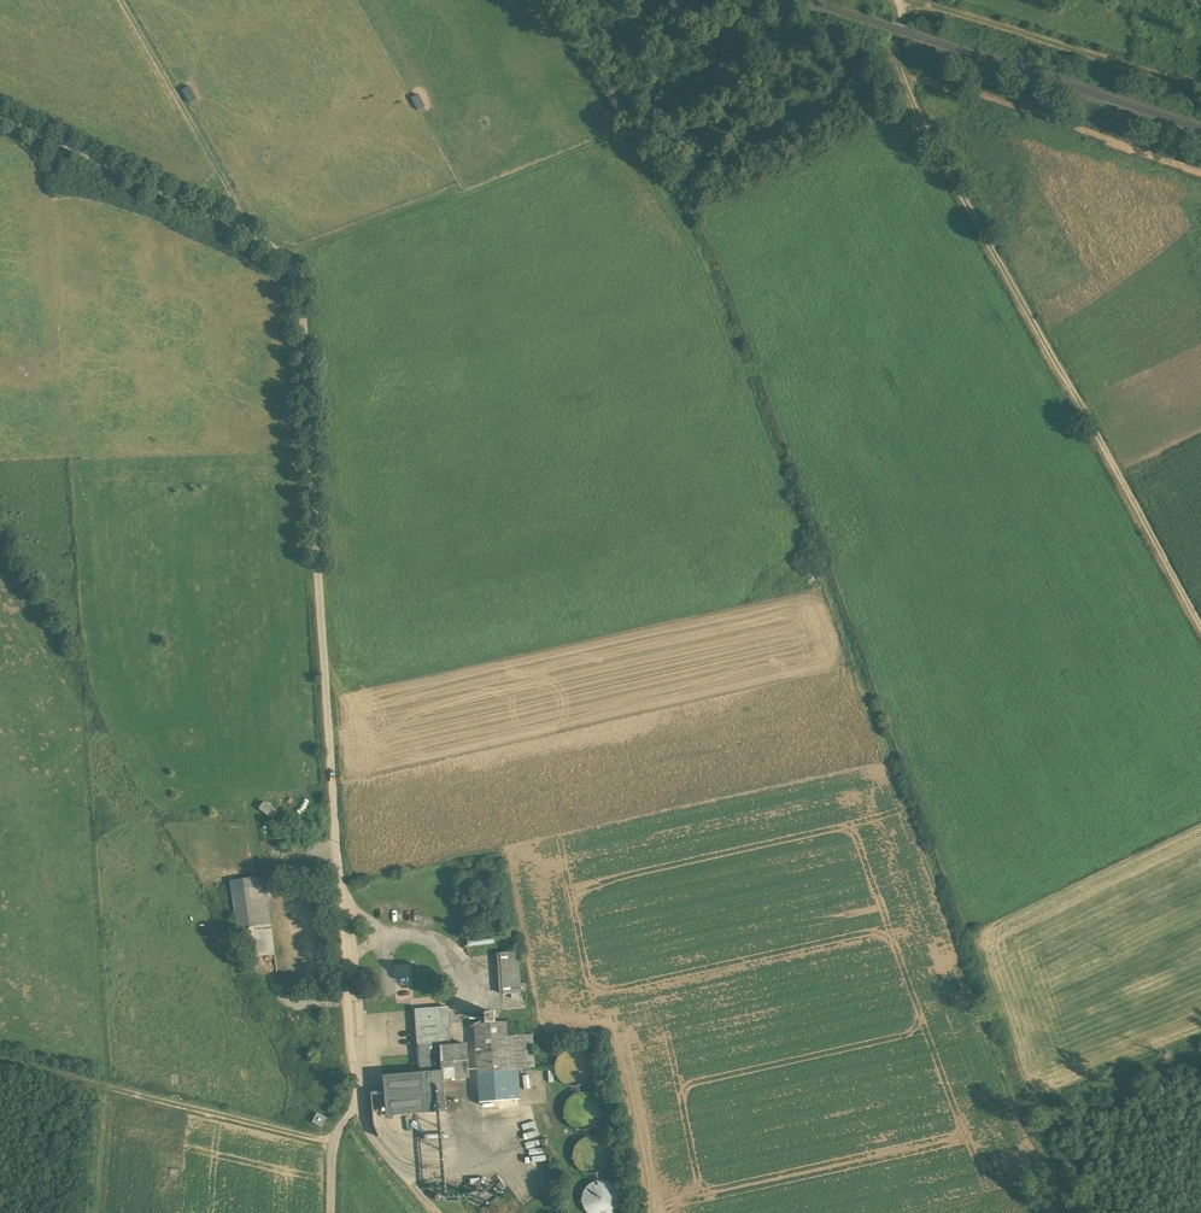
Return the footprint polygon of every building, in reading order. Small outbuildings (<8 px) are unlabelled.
[(420,109),(427,105),(421,93),(414,97),(420,109)] [(274,820),(281,811),(267,799),(260,807),(274,820)] [(228,881),(235,928),(247,926),(263,924),(256,877),(228,881)] [(263,924),(247,926),(249,941),(253,940),(255,956),(273,953),(268,923),(263,924)] [(517,951),(499,953),(502,995),(511,994),(519,993),(520,993),(520,991),(520,983),(517,951)] [(447,1007),(415,1010),(417,1044),(440,1043),(438,1018),(448,1018),(447,1007)] [(493,1013),(483,1014),(484,1023),(494,1022),(493,1013)] [(448,1018),(438,1018),(440,1043),(440,1047),(450,1047),(450,1046),(448,1018)] [(506,1036),(505,1022),(475,1024),(480,1102),(497,1101),(518,1100),(516,1070),(523,1070),(521,1035),(506,1036)] [(440,1043),(417,1044),(419,1073),(442,1071),(440,1047),(440,1043)] [(450,1047),(440,1047),(442,1071),(442,1079),(469,1077),(466,1045),(450,1046),(450,1047)] [(589,1077),(592,1068),(589,1058),(582,1051),(573,1049),(563,1052),(556,1059),(554,1068),(557,1078),(564,1084),(573,1087),(583,1084),(589,1077)] [(529,1071),(530,1085),(542,1084),(541,1070),(529,1071)] [(419,1073),(382,1076),(386,1115),(445,1111),(442,1079),(442,1071),(419,1073)] [(518,1100),(497,1101),(499,1110),(519,1107),(518,1100)] [(317,1113),(312,1122),(321,1127),(326,1118),(317,1113)] [(607,1165),(610,1155),(607,1146),(600,1139),(591,1137),(581,1139),(574,1146),(572,1156),(575,1165),(582,1172),(591,1174),(601,1172),(607,1165)] [(548,1139),(541,1141),(542,1148),(549,1146),(548,1139)] [(619,1199),(616,1190),(609,1183),(600,1181),(590,1183),(584,1190),(581,1200),(584,1209),(588,1212),(613,1212),(617,1209),(619,1199)]
